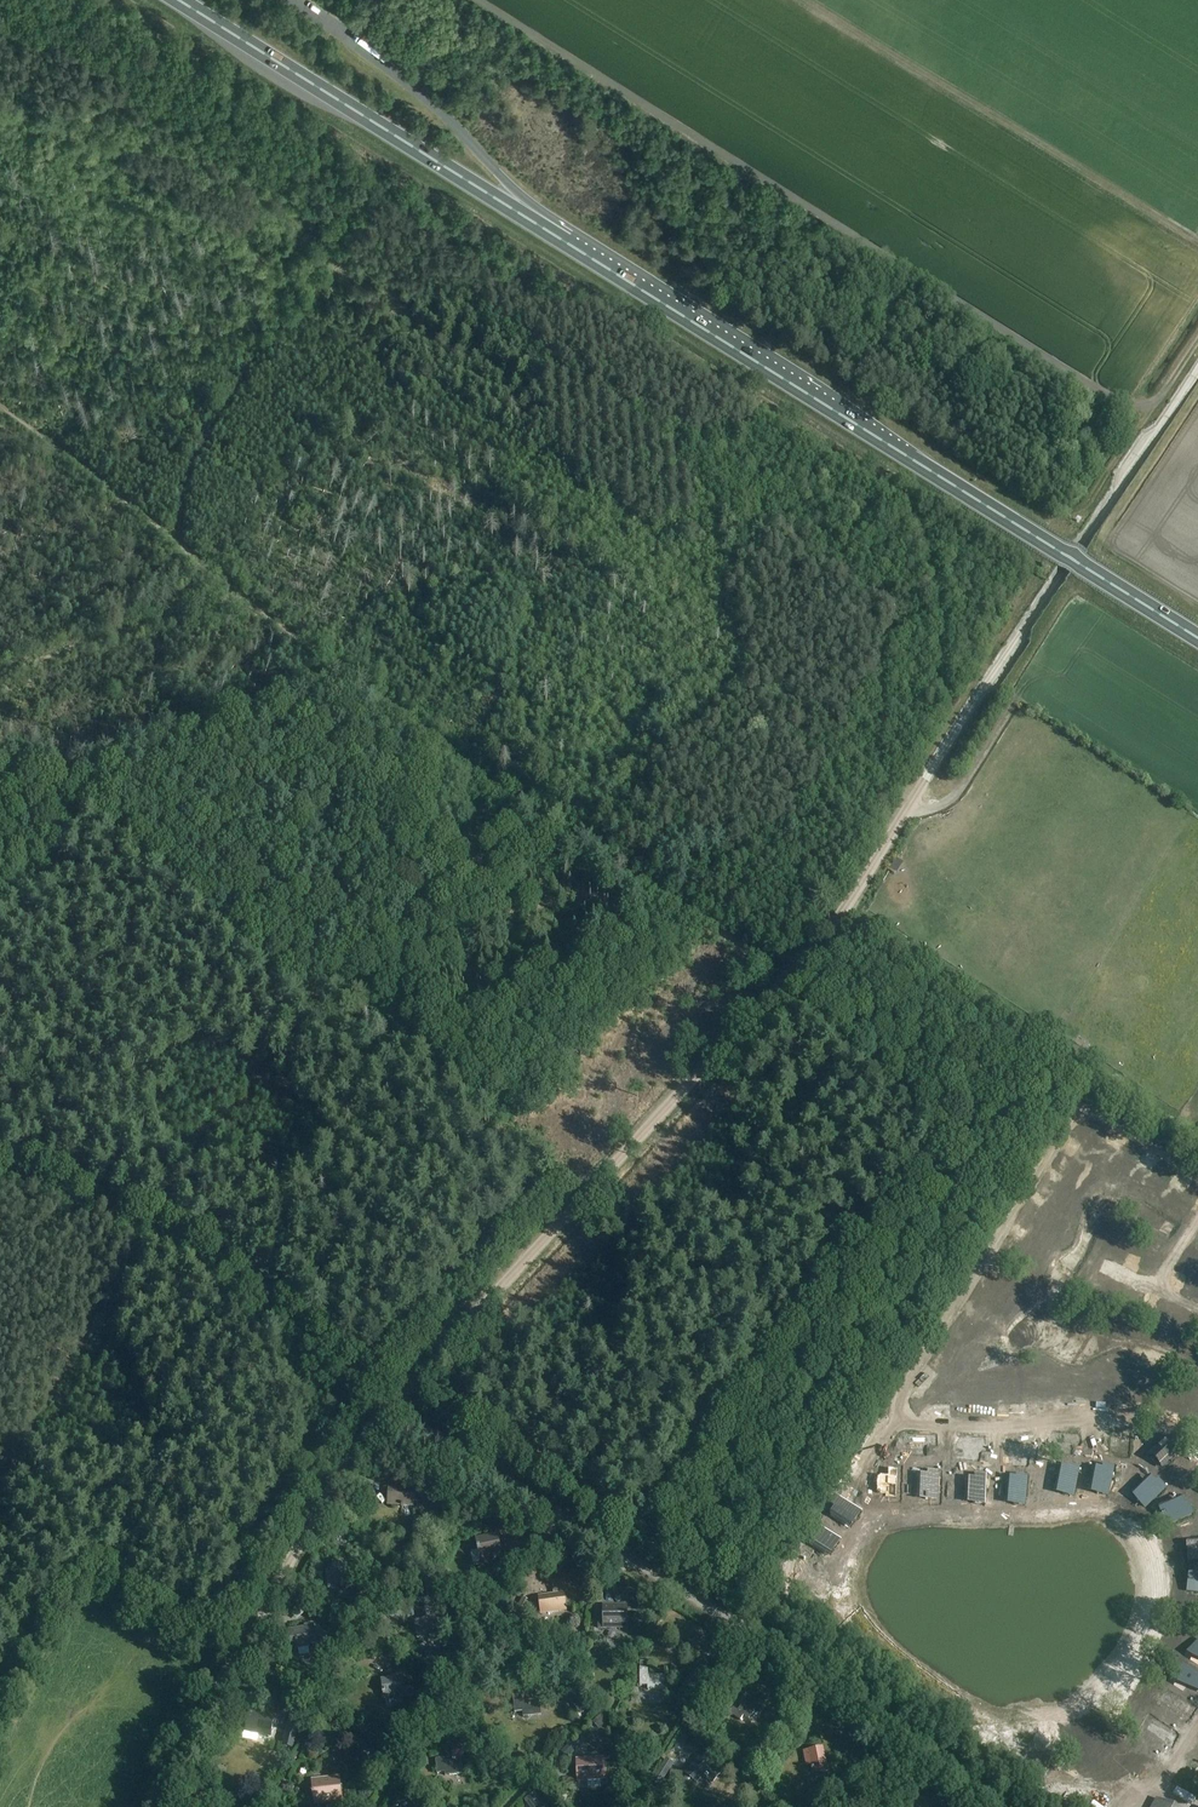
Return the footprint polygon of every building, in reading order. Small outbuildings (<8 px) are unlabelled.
[(918,1340),(923,1349),(931,1345),(926,1335),(918,1340)] [(1081,1403),(1082,1390),(1068,1389),(1067,1402),(1081,1403)] [(932,1444),(932,1435),(903,1434),(903,1443),(910,1444),(910,1453),(923,1454),(923,1444),(932,1444)] [(987,1449),(988,1439),(959,1438),(958,1448),(966,1448),(965,1458),(979,1458),(979,1449),(987,1449)] [(1165,1467),(1169,1463),(1182,1450),(1177,1445),(1170,1438),(1165,1443),(1159,1449),(1153,1454),(1160,1461),(1165,1467)] [(1073,1495),(1078,1469),(1069,1467),(1069,1468),(1068,1475),(1058,1473),(1055,1489),(1064,1490),(1063,1494),(1064,1494),(1065,1494),(1073,1495)] [(1108,1495),(1113,1469),(1104,1468),(1102,1475),(1092,1473),(1089,1488),(1098,1490),(1097,1494),(1099,1494),(1099,1493),(1108,1495)] [(897,1496),(898,1470),(889,1469),(889,1477),(878,1477),(878,1492),(886,1493),(886,1496),(888,1496),(897,1496)] [(929,1498),(930,1472),(921,1472),(921,1480),(911,1479),(910,1494),(919,1495),(919,1499),(920,1499),(920,1498),(929,1498)] [(985,1503),(986,1476),(977,1476),(976,1484),(966,1483),(965,1499),(974,1499),(974,1503),(975,1503),(976,1503),(976,1502),(984,1503),(985,1503)] [(1025,1504),(1027,1478),(1018,1477),(1017,1485),(1007,1485),(1006,1500),(1015,1501),(1014,1504),(1016,1504),(1025,1504)] [(1145,1508),(1164,1489),(1158,1483),(1152,1488),(1145,1481),(1134,1491),(1140,1498),(1138,1500),(1139,1501),(1145,1507),(1145,1508)] [(388,1485),(387,1495),(392,1496),(391,1506),(414,1507),(415,1487),(388,1485)] [(865,1508),(845,1492),(839,1499),(845,1504),(839,1512),(850,1521),(856,1514),(859,1517),(860,1516),(859,1515),(865,1508)] [(365,1506),(379,1505),(379,1495),(365,1496),(365,1506)] [(1167,1525),(1192,1515),(1188,1506),(1181,1509),(1177,1500),(1163,1506),(1166,1514),(1163,1515),(1163,1517),(1164,1516),(1167,1525)] [(429,1512),(429,1521),(438,1521),(439,1512),(429,1512)] [(839,1540),(817,1526),(812,1534),(819,1538),(813,1547),(826,1555),(831,1547),(834,1549),(835,1548),(834,1548),(839,1540)] [(481,1563),(503,1558),(498,1533),(482,1536),(481,1536),(475,1537),(481,1563)] [(1197,1560),(1197,1541),(1191,1541),(1191,1550),(1188,1551),(1188,1552),(1189,1552),(1189,1561),(1197,1560)] [(329,1589),(348,1586),(344,1563),(332,1565),(333,1570),(326,1571),(329,1589)] [(822,1569),(816,1567),(799,1563),(797,1570),(795,1580),(802,1581),(811,1583),(818,1585),(820,1576),(822,1569)] [(368,1565),(362,1573),(368,1578),(374,1570),(368,1565)] [(1197,1593),(1197,1573),(1194,1573),(1193,1581),(1189,1581),(1189,1582),(1190,1582),(1189,1591),(1197,1593)] [(554,1593),(567,1591),(566,1582),(552,1583),(554,1593)] [(541,1614),(566,1611),(564,1593),(539,1597),(541,1614)] [(529,1618),(536,1605),(521,1597),(514,1611),(529,1618)] [(447,1598),(431,1599),(432,1609),(448,1607),(447,1598)] [(627,1606),(609,1606),(602,1606),(603,1617),(598,1617),(598,1628),(627,1628),(627,1606)] [(417,1639),(436,1636),(434,1613),(426,1614),(427,1619),(415,1621),(417,1639)] [(315,1640),(313,1625),(305,1627),(305,1629),(286,1631),(288,1644),(297,1643),(297,1648),(309,1647),(308,1645),(315,1644),(316,1648),(321,1647),(320,1640),(315,1640)] [(850,1642),(846,1649),(855,1655),(867,1636),(852,1627),(845,1638),(845,1639),(846,1639),(850,1642)] [(277,1655),(287,1653),(286,1647),(276,1649),(277,1655)] [(1177,1675),(1197,1689),(1197,1675),(1183,1666),(1177,1675)] [(666,1690),(666,1676),(648,1676),(648,1668),(646,1668),(640,1668),(640,1686),(647,1686),(647,1690),(666,1690)] [(401,1690),(399,1676),(391,1677),(391,1679),(381,1680),(384,1698),(395,1696),(395,1694),(402,1693),(402,1698),(416,1696),(415,1688),(401,1690)] [(936,1697),(932,1705),(941,1710),(953,1692),(938,1682),(931,1694),(932,1695),(936,1697)] [(426,1683),(424,1690),(433,1691),(434,1684),(426,1683)] [(1166,1692),(1160,1702),(1188,1720),(1194,1710),(1166,1692)] [(522,1701),(521,1695),(513,1696),(515,1713),(522,1712),(523,1717),(541,1715),(539,1699),(522,1701)] [(607,1696),(605,1703),(612,1706),(615,1699),(607,1696)] [(749,1719),(759,1705),(747,1697),(738,1711),(733,1708),(729,1713),(740,1721),(743,1716),(749,1719)] [(270,1737),(275,1718),(251,1712),(246,1731),(270,1737)] [(603,1713),(593,1723),(599,1729),(609,1719),(603,1713)] [(1149,1718),(1143,1728),(1171,1746),(1177,1736),(1149,1718)] [(295,1749),(300,1724),(288,1721),(283,1746),(295,1749)] [(1122,1733),(1120,1740),(1131,1744),(1134,1736),(1122,1733)] [(445,1772),(445,1776),(463,1773),(461,1756),(465,1756),(463,1740),(451,1742),(453,1761),(444,1762),(444,1758),(435,1759),(437,1773),(445,1772)] [(572,1740),(561,1751),(567,1757),(578,1746),(572,1740)] [(828,1771),(822,1747),(803,1752),(806,1765),(811,1764),(813,1774),(814,1774),(815,1778),(823,1776),(823,1772),(828,1771)] [(577,1777),(586,1777),(604,1776),(603,1759),(576,1760),(577,1777)] [(686,1774),(688,1775),(682,1781),(688,1786),(693,1780),(696,1782),(703,1774),(712,1782),(719,1774),(701,1759),(693,1769),(691,1767),(686,1774)] [(216,1768),(209,1773),(215,1780),(221,1776),(216,1768)] [(660,1770),(655,1778),(662,1783),(667,1775),(660,1770)] [(322,1783),(322,1779),(311,1780),(314,1800),(314,1805),(337,1802),(336,1799),(342,1799),(340,1781),(322,1783)] [(535,1791),(524,1801),(529,1806),(546,1806),(548,1806),(535,1791)] [(1157,1798),(1152,1806),(1174,1806),(1157,1798)]
